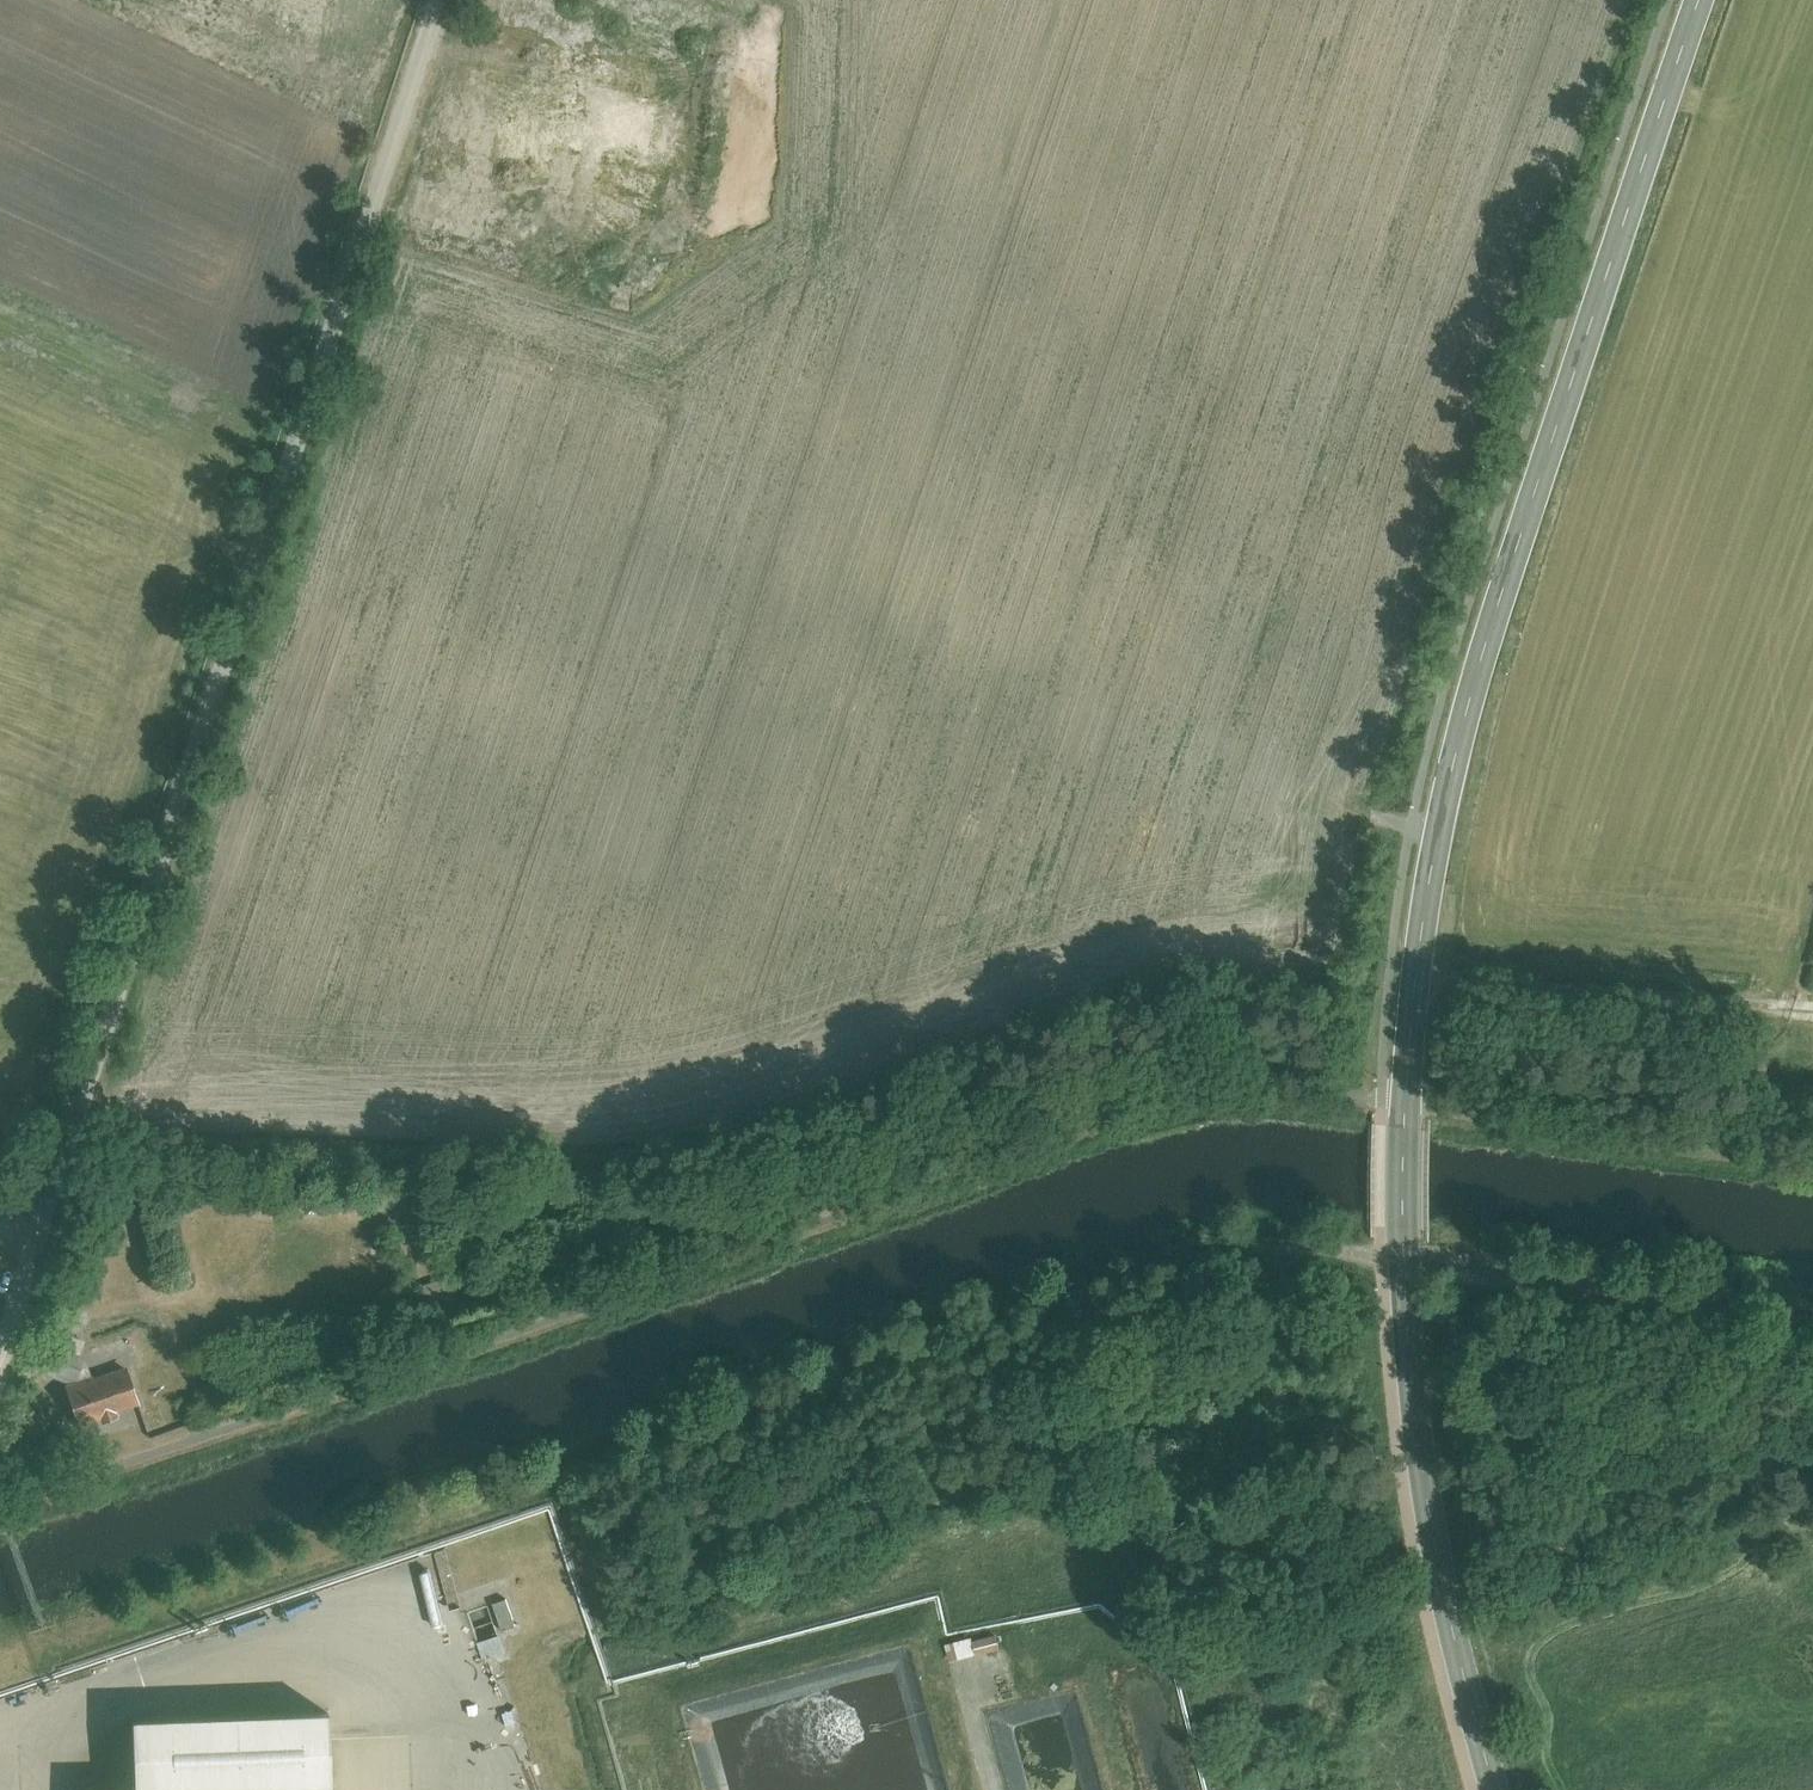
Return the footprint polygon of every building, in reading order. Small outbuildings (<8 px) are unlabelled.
[(564,123),(516,106),(496,162),(544,179),(564,123)] [(121,1368),(65,1389),(81,1431),(137,1411),(121,1368)] [(505,1598),(492,1603),(503,1631),(516,1625),(505,1598)] [(135,1719),(137,1789),(334,1789),(333,1715),(135,1719)]
